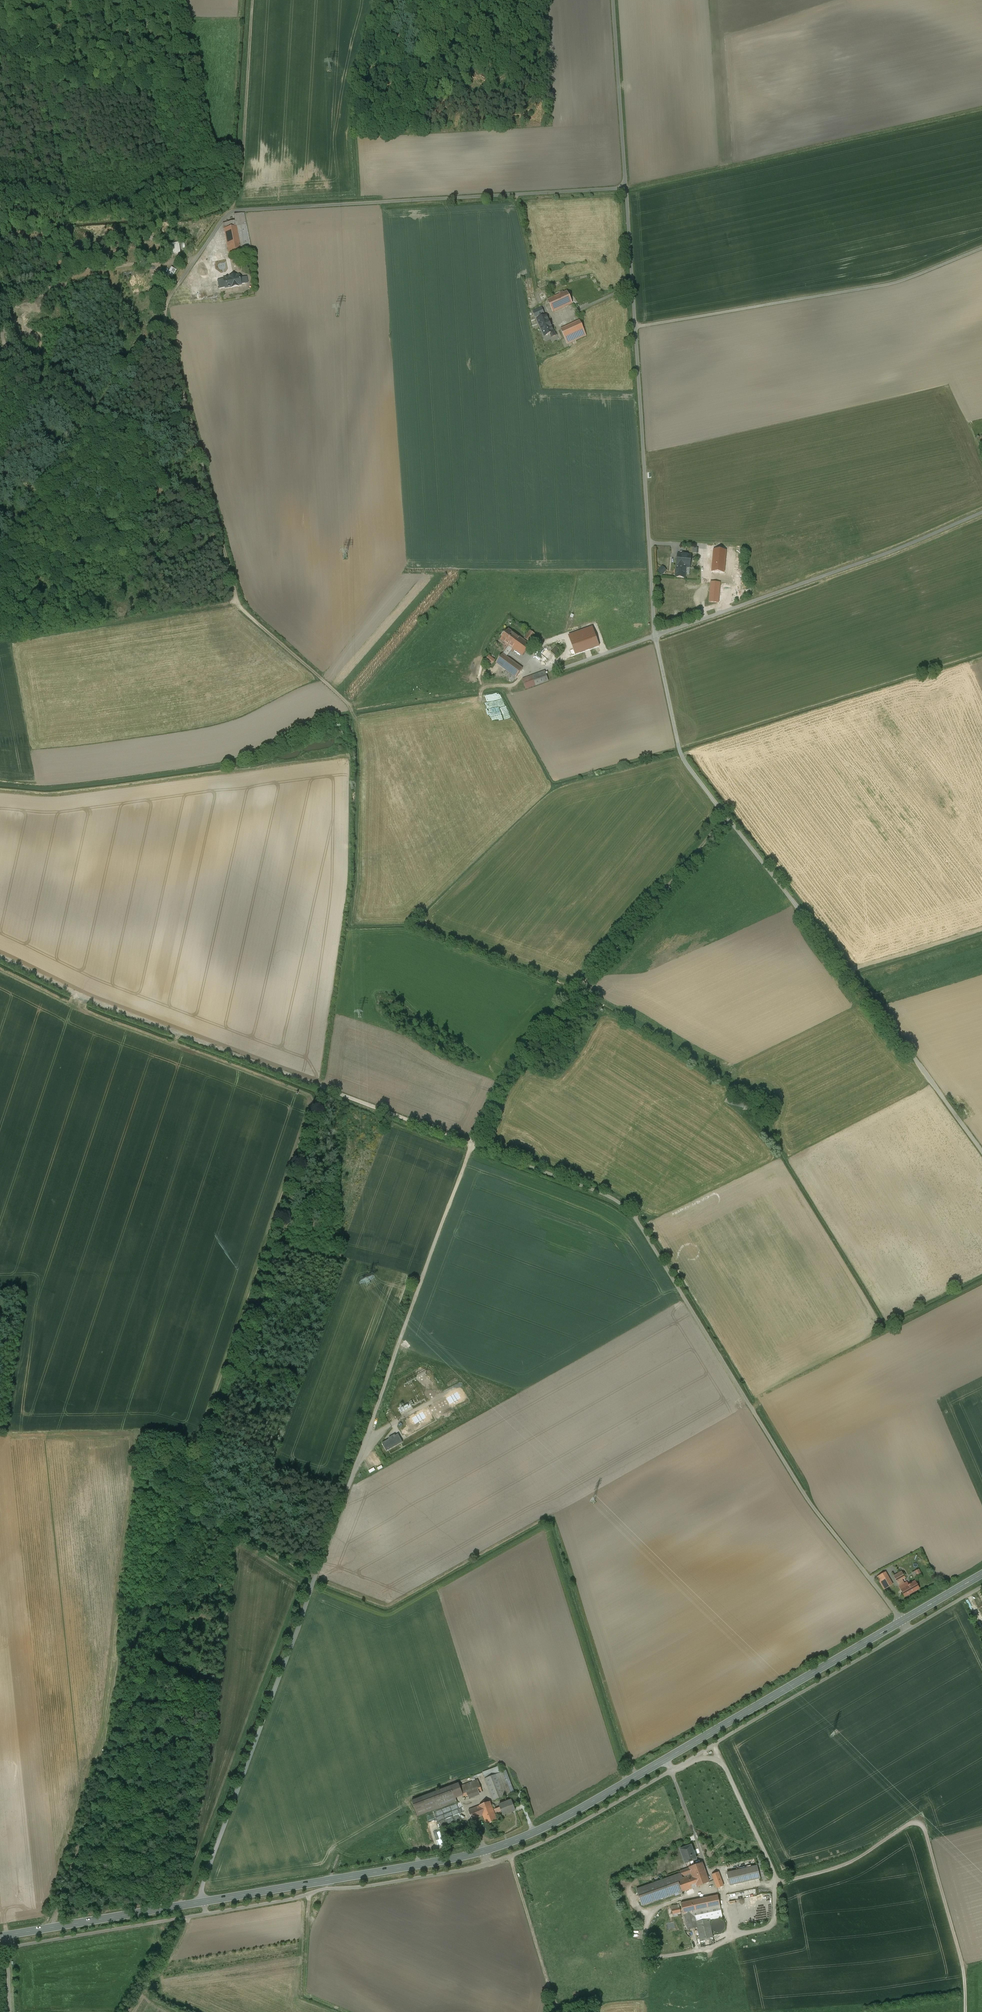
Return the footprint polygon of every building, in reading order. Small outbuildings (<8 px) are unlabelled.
[(251,252),(244,213),(233,216),(235,222),(223,224),(229,256),(251,252)] [(168,243),(169,254),(180,254),(180,242),(168,243)] [(228,262),(214,264),(219,289),(233,286),(230,274),(228,262)] [(241,272),(230,274),(233,286),(243,284),(241,272)] [(553,313),(572,304),(567,292),(564,293),(563,292),(559,294),(560,295),(554,298),(551,299),(547,301),(553,313)] [(538,316),(542,314),(544,313),(542,309),(533,312),(536,317),(538,316)] [(542,314),(538,316),(540,319),(537,320),(545,336),(551,334),(552,337),(556,336),(554,332),(553,332),(551,327),(552,327),(549,321),(548,321),(546,316),(544,317),(542,314)] [(580,321),(561,330),(567,344),(586,336),(580,321)] [(729,551),(714,550),(709,602),(719,602),(720,584),(733,585),(734,574),(727,573),(729,551)] [(692,555),(678,554),(675,577),(685,578),(686,567),(690,567),(692,555)] [(663,565),(657,572),(662,576),(667,570),(663,565)] [(509,646),(513,648),(523,656),(530,645),(509,629),(501,640),(509,646)] [(530,631),(525,638),(530,642),(535,635),(530,631)] [(553,648),(551,651),(557,657),(562,651),(556,645),(553,648)] [(513,648),(509,646),(496,663),(506,671),(503,675),(513,682),(523,669),(507,657),(513,648)] [(549,681),(545,672),(532,676),(532,677),(534,682),(536,686),(549,681)] [(534,682),(532,677),(524,680),(526,685),(534,682)] [(401,1413),(412,1406),(409,1401),(398,1408),(401,1413)] [(382,1443),(387,1451),(403,1442),(398,1434),(382,1443)] [(886,1572),(878,1577),(880,1580),(885,1578),(889,1586),(893,1584),(886,1572)] [(902,1572),(894,1576),(897,1582),(902,1579),(905,1578),(902,1572)] [(889,1586),(885,1578),(880,1580),(885,1589),(889,1586)] [(900,1586),(899,1586),(905,1596),(919,1589),(915,1582),(908,1585),(906,1583),(905,1584),(900,1586)] [(483,1773),(485,1779),(502,1772),(500,1767),(483,1773)] [(502,1772),(510,1794),(514,1793),(506,1771),(502,1772)] [(502,1772),(485,1779),(494,1800),(510,1794),(502,1772)] [(478,1780),(460,1787),(463,1795),(464,1797),(468,1796),(479,1792),(482,1790),(478,1780)] [(458,1784),(451,1786),(455,1798),(463,1795),(460,1787),(458,1784)] [(455,1798),(451,1786),(412,1801),(415,1809),(418,1816),(456,1801),(455,1798)] [(493,1810),(495,1815),(502,1812),(503,1815),(516,1810),(512,1800),(499,1805),(500,1807),(493,1810)] [(497,1820),(495,1815),(493,1810),(490,1802),(480,1806),(484,1815),(487,1824),(497,1820)] [(484,1815),(480,1806),(468,1810),(472,1820),(484,1815)] [(427,1816),(429,1824),(437,1821),(435,1813),(427,1816)] [(691,1845),(680,1849),(685,1861),(685,1863),(690,1861),(692,1860),(696,1859),(691,1845)] [(682,1891),(682,1892),(709,1882),(702,1863),(694,1865),(692,1866),(689,1867),(690,1868),(680,1871),(681,1873),(683,1878),(678,1880),(682,1891)] [(757,1866),(727,1873),(730,1885),(760,1878),(757,1866)] [(718,1872),(712,1874),(717,1888),(724,1886),(718,1872)] [(681,1873),(637,1889),(642,1905),(674,1894),(682,1891),(678,1880),(683,1878),(681,1873)] [(718,1895),(681,1903),(688,1929),(697,1927),(700,1940),(713,1937),(711,1929),(710,1926),(710,1924),(711,1919),(723,1917),(718,1895)] [(679,1904),(671,1906),(673,1914),(681,1912),(679,1904)] [(710,1926),(711,1929),(712,1931),(713,1932),(715,1933),(716,1933),(718,1934),(720,1933),(721,1933),(723,1932),(724,1930),(725,1929),(726,1927),(726,1925),(725,1924),(724,1922),(723,1921),(722,1920),(720,1919),(718,1918),(717,1919),(715,1919),(713,1920),(712,1921),(711,1923),(711,1924),(710,1926)]
